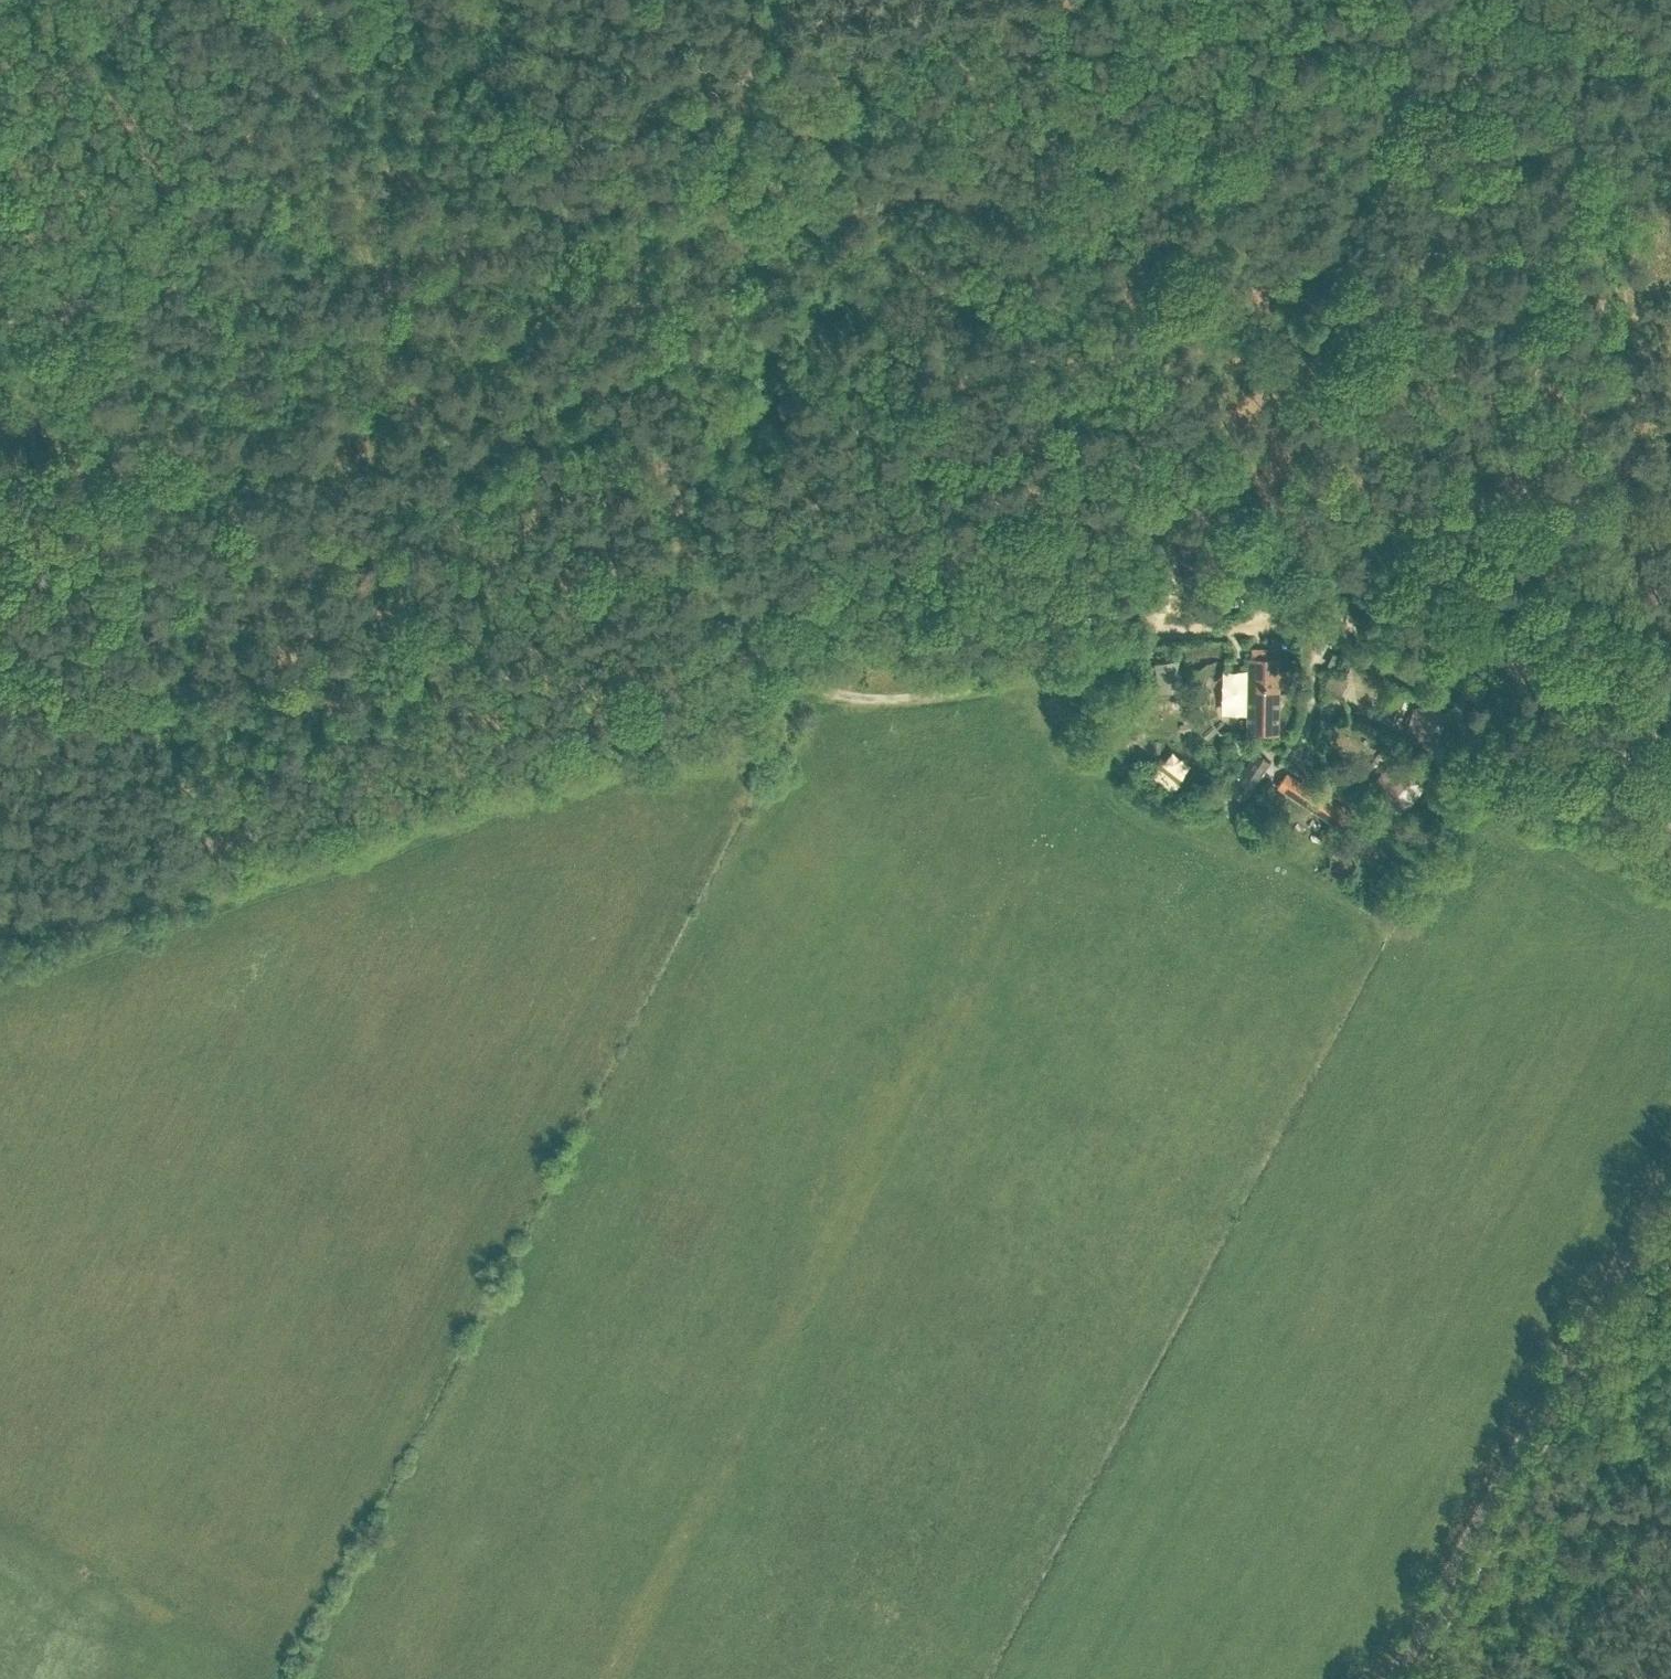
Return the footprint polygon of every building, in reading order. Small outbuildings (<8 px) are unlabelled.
[(1345,658),(1332,652),(1326,664),(1339,670),(1345,658)] [(1279,734),(1281,657),(1269,657),(1251,657),(1247,657),(1245,733),(1279,734)] [(1242,666),(1210,666),(1209,742),(1241,742),(1242,666)] [(1119,699),(1141,698),(1139,668),(1117,670),(1119,699)] [(1244,800),(1270,760),(1255,750),(1228,790),(1244,800)] [(1276,789),(1334,828),(1344,813),(1286,774),(1276,789)] [(1366,820),(1385,822),(1386,808),(1367,806),(1366,820)]
